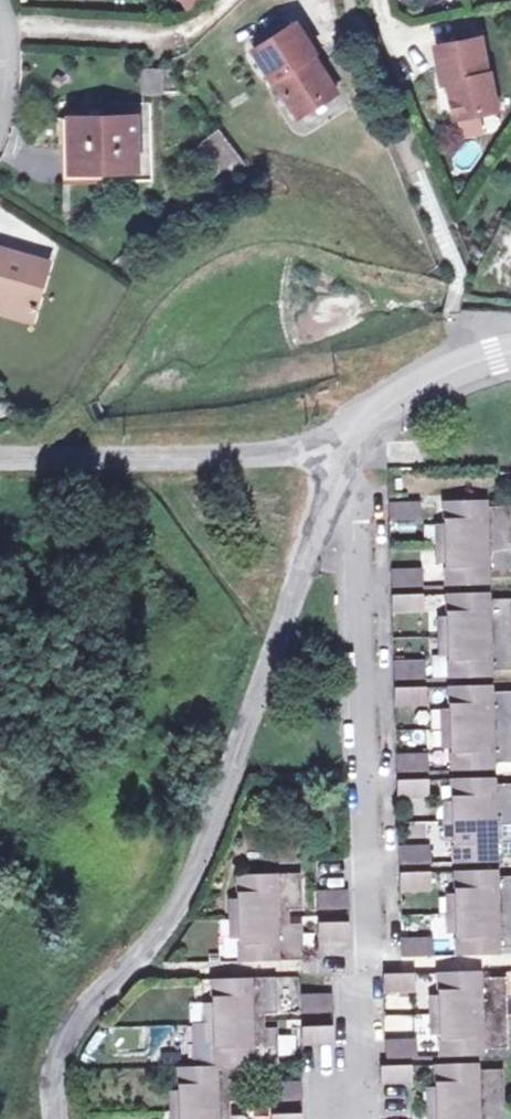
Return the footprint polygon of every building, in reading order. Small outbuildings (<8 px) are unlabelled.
[(326,92),(303,53),(304,53),(285,22),(241,48),(261,79),(263,77),(288,115),(326,92)] [(439,85),(444,84),(451,120),(492,112),(485,75),(482,75),(476,40),(432,48),(439,85)] [(73,152),(140,152),(140,106),(73,106),(73,152)] [(219,159),(235,146),(215,119),(198,132),(219,159)] [(497,216),(476,280),(510,291),(510,220),(497,216)] [(0,287),(37,296),(49,252),(0,239),(0,287)] [(11,402),(0,385),(0,406),(11,402)] [(437,545),(506,542),(505,506),(463,508),(463,502),(435,504),(436,527),(437,545)] [(414,520),(414,503),(383,504),(384,521),(414,520)] [(428,528),(429,545),(437,545),(436,527),(428,528)] [(507,578),(506,542),(437,545),(438,563),(439,586),(466,585),(466,580),(507,578)] [(438,563),(437,545),(429,545),(429,563),(438,563)] [(386,572),(386,588),(417,587),(416,570),(386,572)] [(441,638),(510,635),(508,599),(467,601),(467,595),(439,596),(440,620),(441,638)] [(387,597),(387,613),(418,613),(417,596),(387,597)] [(432,621),(433,638),(441,638),(440,620),(432,621)] [(510,635),(441,638),(442,656),(443,679),(470,678),(470,673),(510,671),(510,661),(510,635)] [(442,656),(441,638),(433,638),(434,656),(442,656)] [(389,664),(389,680),(420,679),(420,663),(389,664)] [(510,727),(510,691),(471,693),(471,688),(443,688),(444,712),(445,730),(510,727)] [(390,689),(390,706),(421,705),(420,689),(390,689)] [(436,713),(437,730),(445,730),(444,712),(436,713)] [(445,730),(446,748),(447,771),(474,770),(474,765),(510,763),(510,727),(445,730)] [(446,748),(445,730),(437,730),(437,748),(446,748)] [(392,756),(393,772),(423,771),(423,755),(392,756)] [(510,819),(510,783),(475,785),(475,779),(447,780),(448,804),(449,821),(510,819)] [(393,782),(394,798),(424,797),(424,781),(393,782)] [(440,804),(441,822),(449,821),(448,804),(440,804)] [(449,821),(450,839),(451,863),(478,862),(478,856),(510,855),(510,819),(449,821)] [(450,839),(449,821),(441,822),(442,839),(450,839)] [(395,849),(396,865),(427,864),(426,847),(395,849)] [(453,913),(510,911),(510,875),(479,876),(479,871),(451,872),(452,896),(453,913)] [(396,874),(397,891),(428,890),(427,873),(396,874)] [(234,902),(235,920),(279,918),(279,912),(298,911),(297,874),(233,876),(234,902)] [(345,908),(344,891),(314,893),(315,909),(345,908)] [(444,896),(445,914),(453,913),(452,896),(444,896)] [(227,920),(235,920),(234,902),(226,903),(227,920)] [(453,913),(453,931),(454,955),(482,954),(482,948),(510,947),(510,911),(453,913)] [(453,931),(453,913),(445,914),(445,931),(453,931)] [(428,936),(427,914),(399,916),(400,938),(428,936)] [(235,920),(235,938),(236,963),(300,961),(298,925),(279,925),(279,918),(235,920)] [(235,920),(227,920),(227,938),(235,938),(235,920)] [(316,942),(346,941),(346,924),(315,925),(316,942)] [(399,941),(400,958),(430,956),(430,940),(399,941)] [(436,1015),(505,1012),(503,976),(462,978),(462,972),(434,973),(435,997),(436,1015)] [(411,975),(381,976),(381,993),(411,991),(411,975)] [(211,1008),(211,1025),(255,1024),(255,1017),(274,1016),(273,981),(210,983),(211,1008)] [(329,1013),(329,997),(299,998),(299,1014),(329,1013)] [(428,1015),(436,1015),(435,997),(427,997),(428,1015)] [(202,1008),(203,1026),(211,1025),(211,1008),(202,1008)] [(506,1048),(505,1012),(436,1015),(437,1032),(438,1056),(465,1055),(465,1049),(506,1048)] [(437,1032),(436,1015),(428,1015),(428,1033),(437,1032)] [(382,1016),(382,1035),(412,1035),(412,1016),(382,1016)] [(212,1043),(213,1069),(240,1068),(276,1066),(275,1030),(256,1031),(255,1024),(211,1025),(212,1043)] [(212,1043),(211,1025),(203,1026),(204,1043),(212,1043)] [(300,1046),(330,1044),(330,1028),(300,1029),(300,1046)] [(413,1042),(383,1043),(383,1060),(414,1058),(413,1042)] [(434,1106),(503,1103),(502,1068),(461,1069),(460,1064),(433,1065),(434,1089),(434,1106)] [(378,1068),(379,1085),(409,1084),(408,1067),(378,1068)] [(240,1068),(213,1069),(177,1070),(178,1095),(179,1113),(223,1111),(222,1104),(242,1104),(240,1068)] [(300,1100),(299,1084),(269,1085),(270,1101),(300,1100)] [(426,1107),(434,1106),(434,1089),(425,1089),(426,1107)] [(170,1113),(179,1113),(178,1095),(170,1096),(170,1113)] [(434,1106),(435,1118),(504,1118),(503,1103),(434,1106)] [(434,1106),(426,1107),(427,1118),(435,1118),(434,1106)]
